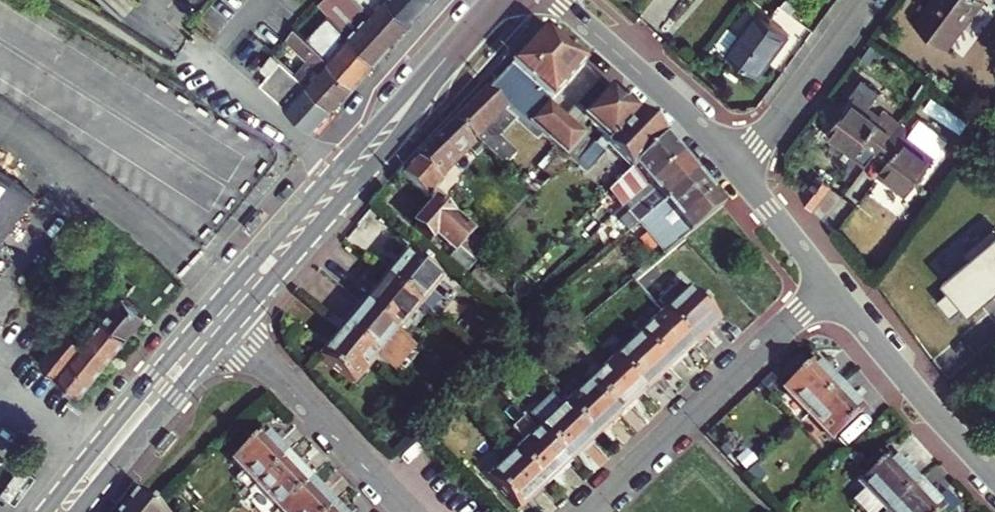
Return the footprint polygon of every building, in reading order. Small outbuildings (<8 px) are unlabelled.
[(375,62),(381,56),(396,40),(359,0),(324,0),(319,4),(351,37),(375,62)] [(396,40),(412,23),(391,0),(359,0),(396,40)] [(412,23),(433,0),(391,0),(412,23)] [(915,24),(947,48),(982,0),(933,0),(915,24)] [(789,34),(758,11),(728,52),(759,75),(789,34)] [(298,73),(334,109),(355,85),(330,61),(298,27),(289,38),(310,61),(298,73)] [(542,29),(489,88),(505,103),(502,106),(504,109),(538,138),(540,134),(546,139),(563,121),(546,106),(582,65),(542,29)] [(330,61),(355,85),(375,62),(351,37),(330,61)] [(314,131),(334,109),(298,73),(283,60),(282,61),(275,53),(262,67),(270,75),(263,82),(314,131)] [(599,79),(589,91),(599,100),(610,89),(599,79)] [(850,95),(854,98),(827,134),(867,164),(876,152),(900,122),(884,110),(879,118),(868,109),(881,92),(862,79),(850,95)] [(482,90),(452,122),(473,141),(503,168),(514,156),(498,140),(500,138),(487,127),(504,109),(502,106),(505,103),(489,88),(485,93),(482,90)] [(610,89),(599,100),(581,119),(602,138),(592,148),(563,121),(546,139),(556,148),(569,159),(586,174),(608,151),(629,172),(665,137),(610,89)] [(921,119),(912,131),(908,137),(934,156),(947,138),(921,119)] [(452,122),(433,141),(454,160),(473,141),(452,122)] [(900,122),(876,152),(887,160),(879,172),(907,192),(934,156),(908,137),(912,131),(900,122)] [(622,207),(681,157),(665,137),(629,172),(609,191),(622,207)] [(435,179),(454,160),(433,141),(412,162),(400,177),(431,203),(442,213),(450,204),(435,192),(441,184),(435,179)] [(556,148),(520,184),(533,196),(569,159),(556,148)] [(636,225),(696,174),(681,157),(622,207),(636,225)] [(0,167),(0,241),(36,193),(0,167)] [(816,173),(801,193),(814,209),(832,185),(816,173)] [(636,225),(653,244),(679,222),(702,203),(712,194),(696,174),(636,225)] [(723,207),(712,194),(679,222),(653,244),(663,256),(723,207)] [(452,254),(449,258),(467,274),(487,250),(442,213),(431,203),(412,227),(429,241),(432,238),(452,254)] [(386,278),(385,280),(416,306),(439,279),(407,253),(394,269),(390,267),(382,276),(386,278)] [(151,262),(111,310),(84,342),(63,325),(57,332),(62,337),(39,363),(71,387),(79,394),(80,395),(149,313),(176,281),(151,262)] [(385,280),(363,306),(394,332),(416,306),(385,280)] [(654,307),(663,316),(691,346),(716,322),(689,292),(684,296),(676,287),(654,307)] [(84,342),(111,310),(91,294),(84,302),(88,307),(76,322),(68,319),(63,325),(84,342)] [(338,329),(341,332),(373,358),(382,366),(404,340),(394,332),(363,306),(359,303),(338,329)] [(666,369),(691,346),(663,316),(638,339),(666,369)] [(349,386),(373,358),(341,332),(318,360),(349,386)] [(641,393),(666,369),(638,339),(613,363),(641,393)] [(411,347),(404,340),(382,366),(390,373),(411,347)] [(616,416),(641,393),(613,363),(588,386),(616,416)] [(835,389),(811,363),(781,390),(806,417),(835,389)] [(588,386),(564,409),(591,439),(616,416),(588,386)] [(79,394),(71,387),(68,392),(75,399),(79,394)] [(835,389),(806,417),(829,441),(859,413),(835,389)] [(564,409),(538,433),(566,463),(591,439),(564,409)] [(232,460),(256,485),(286,457),(262,432),(232,460)] [(566,463),(538,433),(513,457),(541,486),(566,463)] [(256,485),(280,510),(309,482),(286,457),(256,485)] [(541,486),(513,457),(488,480),(516,509),(541,486)] [(857,485),(865,494),(855,504),(862,511),(886,511),(914,486),(887,457),(857,485)] [(10,480),(18,486),(26,475),(31,468),(22,462),(10,480)] [(282,511),(326,511),(332,506),(309,482),(280,510),(282,511)] [(914,486),(886,511),(938,511),(914,486)] [(120,511),(163,511),(137,491),(120,511)]
